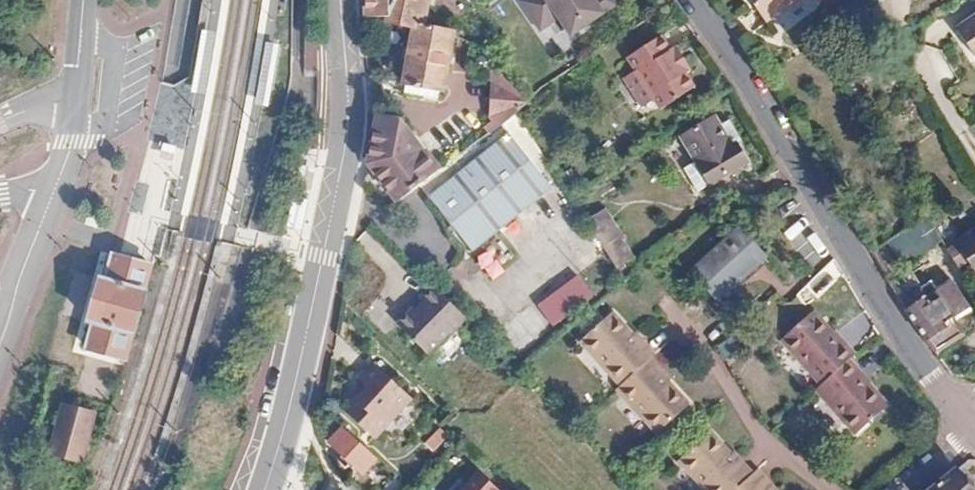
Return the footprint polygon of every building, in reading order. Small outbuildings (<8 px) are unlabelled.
[(366,15),(389,15),(389,0),(365,0),(366,15)] [(429,21),(430,0),(389,0),(389,15),(389,22),(414,26),(415,18),(429,21)] [(540,32),(559,18),(572,37),(617,5),(613,0),(518,0),(540,32)] [(765,21),(793,0),(750,0),(765,21)] [(415,18),(414,26),(402,92),(436,99),(450,25),(429,21),(415,18)] [(687,72),(690,70),(674,46),(671,48),(662,34),(630,56),(646,80),(642,83),(652,98),(656,96),(662,105),(695,84),(687,72)] [(966,41),(974,54),(974,35),(966,41)] [(682,41),(674,46),(690,70),(697,65),(682,41)] [(527,101),(502,73),(491,81),(502,99),(489,110),(498,123),(512,112),(527,101)] [(369,167),(397,205),(444,169),(404,118),(377,114),(375,124),(369,167)] [(713,117),(680,137),(679,137),(694,161),(708,184),(712,182),(747,160),(736,142),(730,146),(719,127),(713,117)] [(730,146),(736,142),(742,138),(730,120),(719,127),(730,146)] [(512,137),(546,182),(559,171),(529,124),(512,137)] [(509,134),(427,197),(470,253),(553,189),(546,182),(512,137),(509,134)] [(695,192),(708,184),(694,161),(681,169),(695,192)] [(620,268),(638,257),(607,207),(589,218),(620,268)] [(719,299),(764,259),(741,232),(694,272),(719,299)] [(967,248),(974,261),(974,242),(967,248)] [(122,246),(113,244),(106,274),(100,273),(88,318),(93,319),(85,349),(136,363),(164,257),(150,254),(122,246)] [(942,284),(936,276),(898,301),(906,314),(936,352),(964,335),(954,319),(973,306),(954,276),(942,284)] [(433,352),(467,320),(437,288),(402,320),(433,352)] [(845,341),(840,344),(814,313),(784,341),(823,384),(818,388),(858,432),(888,405),(861,375),(866,372),(853,357),(856,354),(845,341)] [(639,350),(611,321),(581,348),(619,391),(652,362),(656,359),(644,346),(639,350)] [(411,397),(372,360),(357,376),(365,384),(342,408),(372,438),(411,397)] [(652,362),(619,391),(614,395),(657,441),(690,410),(660,378),(664,375),(652,362)] [(98,418),(71,410),(57,458),(85,466),(98,418)] [(327,441),(362,474),(377,458),(342,425),(327,441)] [(753,479),(741,467),(740,469),(711,437),(680,465),(704,489),(740,489),(753,479)] [(478,472),(462,489),(498,489),(478,472)] [(753,479),(740,489),(769,489),(768,489),(771,487),(758,473),(753,479)] [(944,489),(974,489),(963,474),(944,489)]
